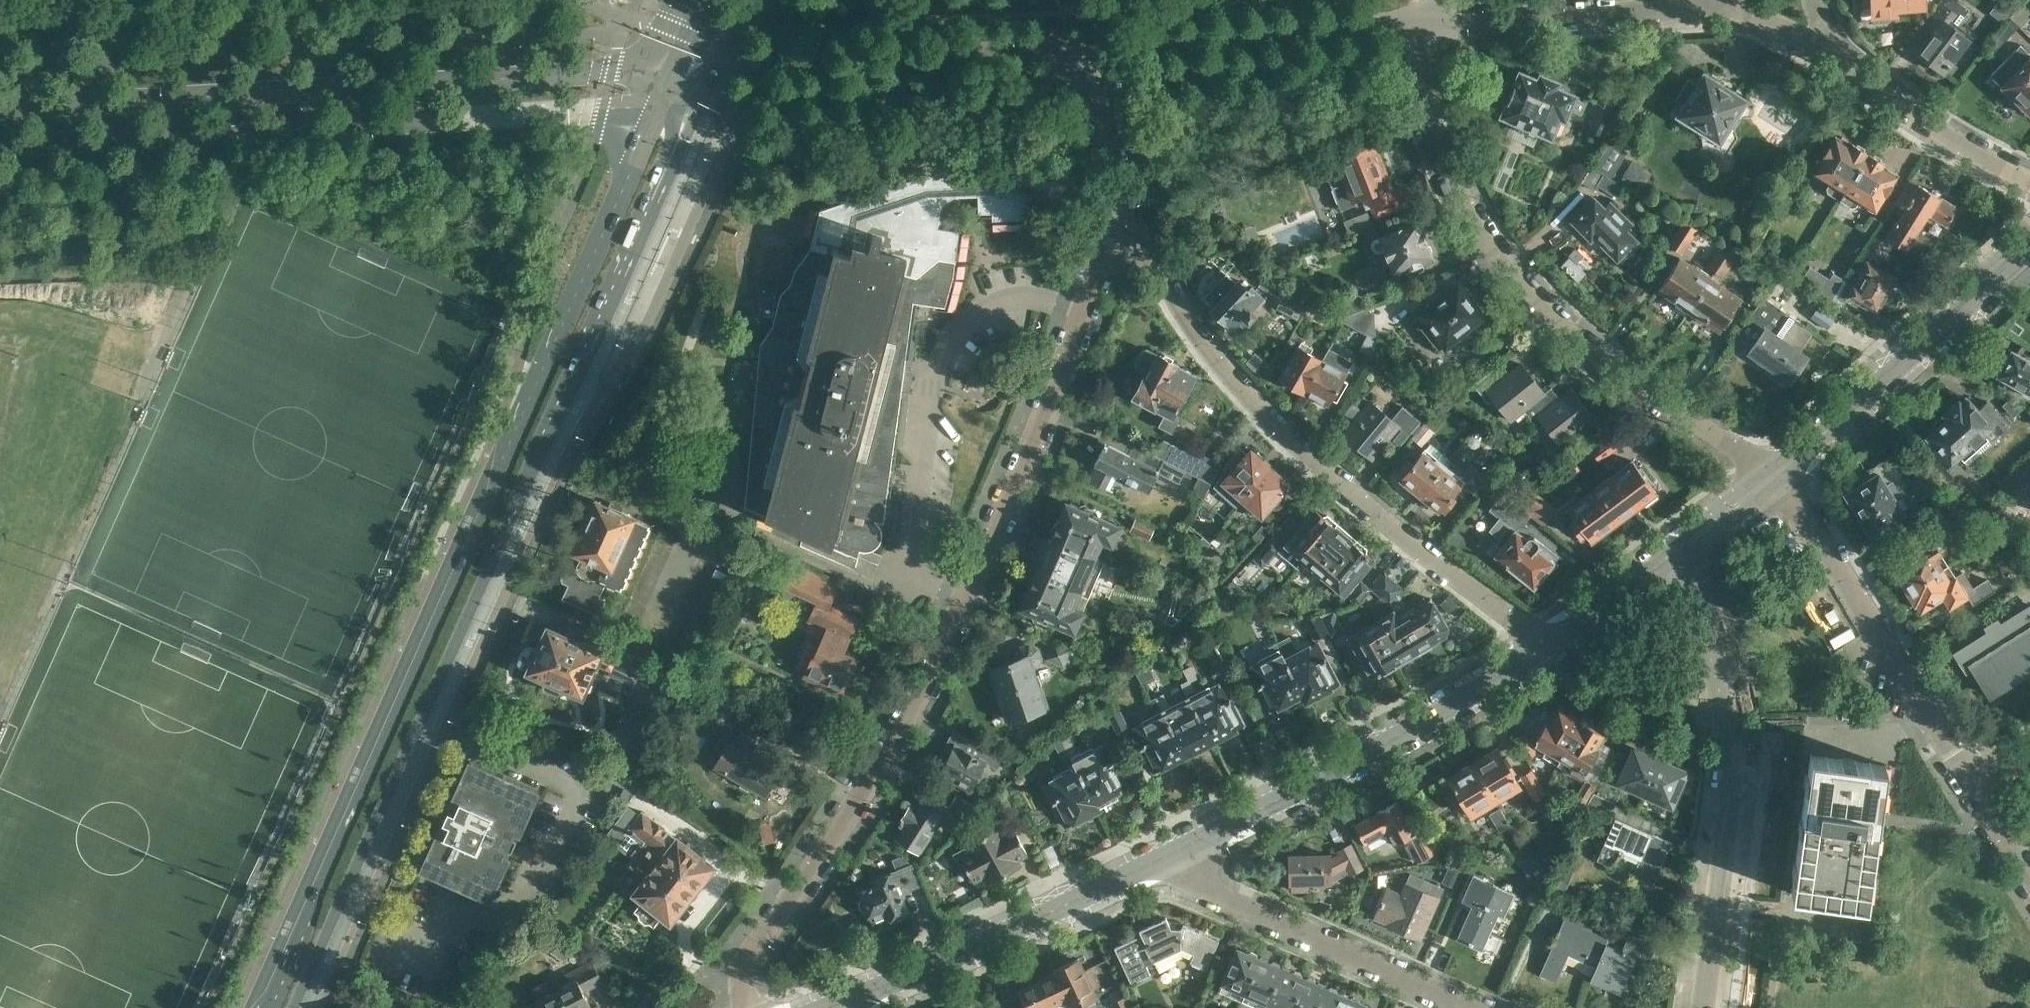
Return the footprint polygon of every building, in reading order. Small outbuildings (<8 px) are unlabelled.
[(1874,16),(1897,15),(1896,9),(1924,6),(1923,0),(1873,0),(1874,16)] [(1956,0),(1942,0),(1941,2),(1950,8),(1956,0)] [(1998,0),(1989,13),(2002,22),(2011,9),(1998,0)] [(1941,2),(1923,25),(1924,26),(1925,25),(1934,32),(1917,53),(1943,73),(1954,59),(1950,56),(1965,36),(1950,23),(1957,14),(1941,2)] [(2018,27),(2010,19),(1998,34),(2004,41),(2018,27)] [(2002,86),(2029,113),(2029,54),(2020,44),(1990,74),(2002,86)] [(1570,108),(1572,109),(1581,113),(1587,101),(1574,96),(1575,94),(1557,86),(1559,82),(1540,73),(1538,77),(1520,70),(1501,114),(1551,135),(1560,116),(1566,119),(1570,108)] [(1674,98),(1682,104),(1684,105),(1677,116),(1680,118),(1680,123),(1685,126),(1690,124),(1705,134),(1705,139),(1709,142),(1715,140),(1719,143),(1722,139),(1726,138),(1729,134),(1728,128),(1737,116),(1742,114),(1745,110),(1744,105),(1747,100),(1743,97),(1742,93),(1737,89),(1733,91),(1718,81),(1718,77),(1713,74),(1709,74),(1704,72),(1697,83),(1688,77),(1674,98)] [(1621,88),(1615,101),(1625,106),(1632,93),(1621,88)] [(1827,191),(1839,198),(1867,151),(1855,144),(1850,146),(1835,138),(1831,145),(1829,145),(1822,156),(1823,157),(1814,172),(1830,182),(1827,187),(1827,191)] [(1611,139),(1593,166),(1610,178),(1622,184),(1632,168),(1621,161),(1628,151),(1611,139)] [(1394,190),(1374,143),(1338,158),(1339,161),(1328,165),(1327,166),(1326,169),(1326,171),(1333,187),(1340,205),(1342,208),(1355,203),(1354,199),(1368,194),(1377,215),(1413,201),(1406,185),(1394,190)] [(1867,151),(1839,198),(1852,206),(1856,205),(1859,199),(1876,210),(1885,195),(1886,195),(1893,184),(1892,183),(1897,175),(1883,167),(1882,160),(1867,151)] [(761,343),(745,504),(745,506),(859,556),(860,549),(865,550),(869,550),(873,548),(877,545),(880,542),(882,538),(883,533),(882,528),(881,526),(880,523),(876,519),(884,522),(901,395),(914,302),(946,306),(954,275),(960,231),(938,227),(942,207),(948,199),(956,196),(978,196),(979,213),(992,212),(993,219),(1033,218),(1031,190),(1028,190),(1027,182),(1031,182),(1031,163),(950,166),(820,209),(812,243),(817,244),(815,250),(810,249),(795,270),(792,282),(781,293),(773,326),(761,343)] [(1623,186),(1610,178),(1604,174),(1598,184),(1618,197),(1623,186)] [(1956,207),(1911,179),(1896,203),(1903,208),(1897,219),(1896,218),(1886,235),(1905,247),(1927,213),(1945,224),(1956,207)] [(1605,208),(1593,197),(1571,219),(1579,227),(1579,231),(1585,237),(1589,237),(1592,240),(1596,236),(1622,262),(1641,244),(1628,231),(1634,225),(1611,202),(1605,208)] [(1351,233),(1372,224),(1367,212),(1346,220),(1351,233)] [(1379,237),(1374,239),(1372,242),(1372,245),(1373,248),(1376,251),(1379,251),(1385,249),(1395,273),(1406,269),(1409,274),(1413,273),(1420,270),(1424,268),(1422,263),(1433,258),(1431,252),(1433,250),(1431,245),(1428,244),(1427,241),(1427,240),(1424,231),(1422,231),(1418,220),(1379,236),(1379,237)] [(1698,229),(1684,220),(1668,244),(1683,254),(1698,229)] [(1368,237),(1378,233),(1375,225),(1364,230),(1368,237)] [(1761,256),(1766,249),(1755,242),(1750,250),(1761,256)] [(1708,266),(1715,271),(1725,256),(1717,251),(1708,266)] [(1725,256),(1715,271),(1722,276),(1732,261),(1725,256)] [(1676,304),(1688,312),(1711,277),(1680,257),(1669,273),(1664,273),(1660,279),(1661,283),(1659,287),(1675,298),(1676,304)] [(1896,277),(1868,261),(1862,270),(1867,273),(1859,287),(1848,280),(1839,296),(1851,303),(1854,299),(1877,311),(1896,277)] [(1847,274),(1836,266),(1826,284),(1837,291),(1847,274)] [(1206,284),(1212,289),(1205,296),(1215,306),(1212,308),(1226,321),(1226,320),(1234,326),(1240,319),(1244,322),(1248,319),(1249,320),(1256,312),(1255,310),(1266,298),(1259,292),(1260,291),(1252,283),(1251,284),(1245,279),(1241,277),(1240,278),(1239,277),(1235,281),(1231,277),(1230,278),(1226,274),(1220,281),(1214,275),(1206,284)] [(1711,277),(1688,312),(1699,319),(1704,318),(1721,329),(1723,325),(1727,324),(1732,318),(1731,313),(1741,298),(1711,277)] [(1281,287),(1270,282),(1266,291),(1276,296),(1281,287)] [(1433,302),(1415,317),(1439,349),(1450,340),(1455,339),(1460,336),(1461,332),(1483,315),(1482,313),(1482,308),(1477,302),(1472,301),(1458,283),(1444,293),(1438,287),(1428,295),(1433,302)] [(1277,306),(1283,309),(1283,314),(1288,317),(1292,314),(1299,317),(1307,301),(1286,290),(1277,306)] [(1363,306),(1358,294),(1321,309),(1336,317),(1363,306)] [(1763,297),(1741,329),(1756,339),(1748,350),(1760,358),(1762,356),(1784,371),(1796,366),(1797,367),(1800,364),(1808,359),(1804,356),(1805,354),(1800,350),(1813,331),(1789,315),(1763,297)] [(1834,318),(1817,307),(1810,317),(1827,328),(1834,318)] [(1374,311),(1367,308),(1339,319),(1368,334),(1377,338),(1374,311)] [(1377,338),(1368,334),(1361,350),(1376,357),(1383,341),(1377,338)] [(1305,390),(1322,359),(1310,352),(1313,347),(1301,340),(1298,346),(1289,341),(1279,358),(1288,363),(1280,378),(1304,392),(1305,390)] [(1330,347),(1305,391),(1328,403),(1332,397),(1337,400),(1347,382),(1342,379),(1353,360),(1330,347)] [(1147,348),(1142,350),(1135,364),(1136,367),(1147,373),(1146,374),(1145,374),(1135,395),(1166,412),(1160,424),(1172,430),(1178,418),(1177,413),(1175,412),(1187,390),(1194,394),(1201,380),(1200,376),(1177,364),(1177,362),(1159,352),(1158,353),(1147,348)] [(2012,350),(2007,359),(2006,359),(2001,360),(1998,367),(2000,372),(1998,375),(2022,388),(2022,389),(2023,394),(2029,397),(2029,361),(2012,350)] [(1474,384),(1481,393),(1489,403),(1493,398),(1512,419),(1524,409),(1525,410),(1547,393),(1545,391),(1544,392),(1521,363),(1509,372),(1501,362),(1474,384)] [(1547,393),(1525,410),(1538,427),(1544,422),(1561,444),(1595,418),(1571,388),(1560,397),(1551,386),(1545,391),(1547,393)] [(1943,413),(1973,447),(1980,454),(1992,443),(1991,441),(1998,435),(2010,424),(1988,400),(1979,408),(1969,398),(1963,403),(1960,400),(1957,402),(1953,402),(1943,410),(1943,413)] [(1371,401),(1343,434),(1373,459),(1389,440),(1398,448),(1421,421),(1402,405),(1392,418),(1371,401)] [(1922,439),(1932,450),(1922,458),(1943,482),(1959,470),(1954,463),(1961,457),(1968,465),(1980,454),(1973,447),(1943,413),(1943,415),(1930,426),(1930,429),(1932,431),(1922,439)] [(1425,423),(1413,437),(1423,446),(1436,432),(1425,423)] [(1615,432),(1592,450),(1600,460),(1623,442),(1615,432)] [(1156,453),(1164,458),(1186,469),(1199,476),(1201,476),(1211,482),(1203,497),(1221,463),(1187,446),(1185,449),(1163,439),(1156,453)] [(1088,480),(1099,486),(1110,491),(1119,474),(1150,489),(1155,478),(1176,490),(1186,469),(1164,458),(1158,469),(1105,442),(1095,462),(1096,463),(1088,480)] [(1413,454),(1397,473),(1402,477),(1401,479),(1412,489),(1411,491),(1418,497),(1447,461),(1428,445),(1418,458),(1413,454)] [(1228,467),(1232,471),(1224,481),(1237,493),(1242,498),(1270,466),(1262,458),(1261,455),(1257,451),(1253,451),(1251,449),(1244,457),(1237,451),(1227,462),(1228,467)] [(1573,459),(1568,463),(1576,473),(1581,469),(1573,459)] [(1633,459),(1610,476),(1623,493),(1634,508),(1657,491),(1651,483),(1653,482),(1641,466),(1639,468),(1633,459)] [(1448,461),(1418,497),(1425,503),(1427,501),(1439,510),(1440,509),(1445,512),(1455,500),(1450,496),(1460,484),(1473,494),(1486,479),(1470,466),(1463,474),(1448,461)] [(1270,466),(1242,498),(1262,515),(1290,483),(1287,481),(1287,477),(1282,473),(1278,473),(1270,466)] [(1199,476),(1192,491),(1203,497),(1211,482),(1201,476),(1199,476)] [(1610,476),(1589,492),(1613,524),(1634,508),(1623,493),(1610,476)] [(1876,476),(1848,493),(1846,494),(1849,498),(1846,499),(1852,508),(1854,506),(1867,527),(1872,528),(1874,527),(1880,538),(1902,525),(1911,539),(1925,529),(1908,501),(1904,495),(1896,482),(1893,484),(1887,488),(1880,477),(1876,476)] [(1533,489),(1516,502),(1541,523),(1543,525),(1556,509),(1533,489)] [(1613,524),(1589,492),(1567,508),(1575,519),(1570,523),(1580,536),(1585,533),(1591,540),(1613,524)] [(1490,509),(1499,516),(1518,531),(1531,516),(1502,493),(1490,509)] [(572,539),(574,549),(573,552),(581,555),(576,566),(568,563),(562,577),(563,581),(569,584),(562,598),(596,613),(600,611),(606,599),(600,596),(606,582),(608,583),(607,584),(616,588),(616,586),(622,589),(651,524),(631,515),(631,514),(629,513),(628,514),(624,512),(609,505),(596,500),(584,526),(576,532),(572,539)] [(1053,533),(1052,536),(1106,559),(1111,546),(1114,546),(1120,532),(1116,531),(1119,524),(1099,515),(1097,509),(1087,505),(1081,507),(1079,504),(1071,501),(1068,502),(1067,502),(1058,521),(1055,522),(1052,530),(1053,533)] [(1292,549),(1291,550),(1304,561),(1335,525),(1332,523),(1333,519),(1327,514),(1322,515),(1314,509),(1314,510),(1286,543),(1292,549)] [(1271,537),(1252,557),(1262,566),(1281,546),(1279,544),(1298,523),(1290,516),(1271,537)] [(1489,529),(1500,538),(1496,542),(1495,541),(1488,550),(1522,577),(1524,574),(1534,583),(1542,572),(1544,574),(1558,556),(1533,536),(1531,535),(1530,535),(1528,536),(1526,538),(1518,531),(1499,516),(1489,529)] [(1156,526),(1136,517),(1130,530),(1150,539),(1156,526)] [(1251,537),(1257,541),(1258,543),(1269,530),(1262,524),(1251,537)] [(1335,525),(1304,561),(1323,578),(1354,542),(1347,536),(1348,531),(1341,526),(1336,527),(1335,525)] [(1047,548),(1036,572),(1089,596),(1106,559),(1052,536),(1051,538),(1048,539),(1045,546),(1047,548)] [(1356,543),(1354,542),(1323,578),(1335,588),(1336,586),(1344,593),(1346,590),(1350,594),(1350,597),(1356,603),(1360,602),(1371,588),(1357,577),(1372,559),(1373,559),(1374,558),(1366,552),(1366,547),(1361,542),(1356,543)] [(1898,576),(1907,589),(1948,564),(1935,544),(1896,568),(1900,575),(1898,576)] [(2011,547),(1995,555),(2007,579),(2023,571),(2011,547)] [(1995,590),(1988,578),(1973,587),(1963,572),(1955,576),(1948,564),(1907,589),(1915,603),(1917,602),(1921,609),(1943,595),(1950,606),(1967,595),(1973,604),(1995,590)] [(787,586),(811,597),(817,600),(818,597),(830,602),(837,587),(795,567),(787,586)] [(1082,593),(1036,572),(1035,575),(1032,576),(1029,583),(1030,586),(1022,606),(1023,607),(1024,610),(1033,614),(1036,612),(1038,619),(1048,624),(1055,620),(1075,629),(1078,621),(1081,622),(1086,611),(1083,610),(1089,596),(1082,593)] [(1385,572),(1371,588),(1372,589),(1380,596),(1394,580),(1385,572)] [(1394,580),(1380,596),(1389,603),(1390,605),(1401,593),(1404,588),(1394,580)] [(1422,600),(1409,607),(1401,593),(1390,605),(1392,608),(1396,614),(1417,650),(1421,648),(1424,650),(1431,646),(1431,642),(1445,634),(1447,626),(1430,597),(1424,600),(1423,598),(1422,599),(1422,600)] [(1191,595),(1183,596),(1184,605),(1192,604),(1191,595)] [(1441,605),(1450,613),(1460,604),(1451,595),(1441,605)] [(803,675),(805,676),(806,674),(842,690),(856,657),(843,651),(859,617),(829,604),(830,602),(818,597),(817,600),(808,620),(826,629),(820,640),(819,639),(803,675)] [(1259,613),(1265,619),(1266,619),(1275,609),(1267,603),(1259,613)] [(1969,667),(1972,666),(1991,696),(1992,695),(1989,691),(2016,674),(2018,678),(2019,677),(2017,673),(2029,665),(2029,607),(1998,627),(1995,622),(1987,627),(1991,631),(1957,653),(1955,651),(1954,651),(1966,670),(1969,667)] [(1396,614),(1392,608),(1371,621),(1395,663),(1403,658),(1407,660),(1414,656),(1414,652),(1417,650),(1396,614)] [(1334,610),(1322,615),(1329,631),(1332,635),(1344,629),(1334,610)] [(1305,619),(1309,628),(1315,639),(1322,635),(1313,616),(1305,619)] [(1371,621),(1347,635),(1371,676),(1381,671),(1385,673),(1392,669),(1392,665),(1395,663),(1371,621)] [(519,659),(521,664),(530,668),(529,670),(535,672),(535,675),(540,678),(544,677),(547,678),(545,681),(547,687),(558,691),(564,689),(565,686),(583,694),(596,665),(598,666),(599,664),(634,680),(640,668),(570,636),(573,628),(566,625),(562,632),(549,626),(539,649),(530,645),(525,647),(519,659)] [(1079,634),(1073,648),(1093,657),(1099,643),(1079,634)] [(1278,642),(1285,655),(1304,693),(1307,699),(1339,683),(1317,641),(1312,644),(1311,642),(1305,645),(1297,649),(1291,636),(1278,642)] [(1046,658),(1051,660),(1064,666),(1073,648),(1054,639),(1046,658)] [(1012,717),(1034,709),(1035,712),(1048,708),(1047,707),(1050,706),(1050,704),(1042,683),(1036,667),(1039,666),(1044,657),(1043,656),(1042,656),(1038,646),(1030,642),(1019,645),(1014,654),(1016,660),(994,667),(1000,684),(997,685),(1002,700),(1005,699),(1012,717)] [(1257,680),(1273,709),(1304,693),(1285,655),(1278,642),(1266,648),(1270,657),(1251,667),(1253,671),(1251,672),(1255,681),(1257,680)] [(1145,657),(1132,665),(1136,673),(1142,682),(1155,675),(1145,657)] [(1190,681),(1198,677),(1191,664),(1190,665),(1187,658),(1182,661),(1185,667),(1183,668),(1190,681)] [(1184,684),(1189,695),(1213,740),(1217,737),(1221,738),(1228,734),(1230,731),(1243,724),(1221,682),(1211,687),(1210,685),(1210,686),(1209,685),(1197,691),(1191,680),(1184,684)] [(745,708),(715,692),(708,702),(739,719),(745,708)] [(1156,697),(1163,709),(1186,754),(1213,740),(1189,695),(1170,705),(1164,693),(1156,697)] [(1155,713),(1145,718),(1146,721),(1133,728),(1155,770),(1168,763),(1172,763),(1179,760),(1182,756),(1186,754),(1163,709),(1156,697),(1148,701),(1155,713)] [(1543,755),(1557,763),(1581,720),(1574,716),(1570,718),(1558,710),(1554,716),(1550,714),(1534,741),(1547,748),(1543,755)] [(1128,726),(1120,711),(1110,716),(1117,732),(1128,726)] [(777,738),(745,720),(732,742),(729,741),(715,765),(766,794),(780,770),(764,761),(777,738)] [(1586,722),(1581,720),(1557,763),(1570,770),(1570,771),(1582,778),(1582,777),(1584,778),(1569,806),(1581,813),(1586,804),(1593,792),(1593,791),(1597,785),(1610,763),(1610,762),(1595,754),(1602,743),(1597,740),(1602,732),(1597,729),(1597,726),(1590,722),(1586,722)] [(1105,743),(1098,747),(1096,745),(1093,747),(1092,745),(1081,751),(1080,748),(1077,749),(1073,742),(1078,739),(1071,726),(1060,733),(1071,755),(1074,760),(1095,801),(1127,785),(1112,757),(1114,755),(1109,746),(1107,747),(1105,743)] [(1525,730),(1514,737),(1527,758),(1538,751),(1525,730)] [(962,733),(953,751),(942,770),(956,779),(955,781),(971,789),(976,780),(986,761),(997,767),(1003,755),(962,733)] [(1071,755),(1060,733),(1051,738),(1063,759),(1068,757),(1071,755)] [(1476,760),(1472,762),(1495,799),(1509,791),(1511,793),(1521,787),(1511,771),(1514,769),(1506,756),(1504,757),(1497,747),(1484,755),(1483,753),(1475,757),(1476,760)] [(1660,760),(1634,749),(1626,768),(1622,766),(1617,778),(1621,779),(1620,782),(1645,793),(1660,760)] [(1886,764),(1811,754),(1791,892),(1867,903),(1886,764)] [(441,825),(422,868),(491,898),(510,856),(506,854),(508,849),(512,850),(518,838),(514,836),(516,831),(520,833),(539,790),(471,760),(452,802),(458,805),(456,810),(449,807),(444,820),(450,823),(448,828),(441,825)] [(1074,765),(1056,774),(1058,777),(1045,783),(1067,825),(1099,809),(1095,801),(1074,760),(1073,760),(1072,760),(1074,765)] [(1677,790),(1685,771),(1660,760),(1645,793),(1671,804),(1672,802),(1676,803),(1681,792),(1677,790)] [(1495,799),(1472,762),(1448,776),(1460,795),(1456,798),(1464,812),(1468,809),(1471,814),(1495,799)] [(1532,768),(1521,775),(1536,800),(1546,793),(1532,768)] [(1017,780),(1008,785),(1013,795),(1022,790),(1017,780)] [(1621,793),(1601,784),(1597,793),(1616,802),(1621,793)] [(920,853),(925,845),(926,845),(946,814),(945,814),(950,806),(949,805),(928,791),(918,806),(913,803),(901,821),(906,825),(898,839),(920,853)] [(1593,792),(1586,804),(1610,815),(1617,802),(1593,792)] [(957,793),(949,805),(950,806),(971,818),(978,806),(957,793)] [(1012,806),(1006,794),(993,801),(999,813),(1012,806)] [(1424,829),(1416,834),(1398,799),(1378,810),(1378,811),(1354,823),(1364,843),(1388,830),(1396,844),(1406,840),(1418,862),(1438,858),(1436,853),(1437,853),(1424,829)] [(1500,808),(1490,814),(1501,830),(1510,825),(1500,808)] [(708,873),(713,866),(697,853),(700,849),(689,841),(687,844),(642,810),(640,813),(630,827),(646,838),(642,843),(641,842),(631,855),(633,856),(632,858),(632,865),(646,876),(641,883),(638,889),(636,892),(643,898),(634,910),(639,913),(639,917),(646,922),(650,922),(654,926),(664,914),(671,920),(677,913),(680,912),(684,907),(684,904),(701,882),(705,881),(708,876),(708,873)] [(1671,841),(1652,833),(1624,820),(1615,816),(1597,858),(1610,864),(1620,850),(1621,851),(1622,849),(1640,857),(1632,874),(1653,883),(1671,841)] [(957,848),(961,856),(972,879),(984,873),(989,881),(1020,865),(1012,851),(1024,845),(1012,822),(1011,820),(957,848)] [(1290,881),(1292,881),(1293,889),(1308,888),(1308,880),(1331,880),(1331,873),(1346,865),(1350,873),(1363,867),(1351,843),(1338,850),(1340,853),(1330,858),(1330,854),(1289,855),(1290,881)] [(893,861),(897,871),(910,866),(902,857),(893,861)] [(1536,859),(1518,861),(1542,893),(1551,877),(1536,859)] [(1463,868),(1452,863),(1448,872),(1459,876),(1463,868)] [(897,871),(893,873),(892,873),(892,872),(874,880),(875,884),(860,891),(863,898),(861,901),(861,904),(861,906),(863,908),(864,910),(865,911),(868,911),(869,911),(874,923),(889,916),(891,918),(894,917),(898,918),(902,917),(903,913),(908,911),(903,899),(904,898),(899,888),(908,884),(910,889),(921,884),(912,865),(910,866),(897,871)] [(1402,894),(1387,888),(1375,917),(1389,923),(1388,925),(1420,938),(1444,885),(1412,871),(1402,894)] [(1482,947),(1482,946),(1497,952),(1503,937),(1489,930),(1498,911),(1504,914),(1513,894),(1475,876),(1465,899),(1475,904),(1461,937),(1482,947)] [(1132,982),(1134,981),(1151,972),(1147,963),(1154,960),(1158,967),(1175,960),(1171,952),(1181,947),(1194,953),(1191,961),(1204,967),(1207,968),(1220,940),(1183,924),(1182,927),(1171,926),(1167,916),(1139,928),(1141,933),(1114,945),(1132,982)] [(1591,930),(1581,926),(1564,918),(1540,973),(1556,980),(1568,953),(1596,965),(1606,941),(1608,938),(1591,930)] [(1591,930),(1594,924),(1584,919),(1581,926),(1591,930)] [(1596,965),(1590,979),(1620,991),(1624,981),(1638,987),(1657,945),(1629,932),(1622,949),(1606,941),(1596,965)] [(1237,948),(1222,983),(1219,990),(1242,1000),(1245,994),(1261,958),(1258,957),(1256,953),(1251,950),(1247,952),(1237,948)] [(1054,969),(1067,997),(1072,1007),(1097,996),(1093,987),(1099,984),(1091,966),(1085,968),(1079,957),(1054,969)] [(1261,958),(1245,994),(1242,1000),(1250,1004),(1253,997),(1267,1003),(1283,968),(1280,967),(1279,963),(1273,960),(1270,962),(1261,958)] [(543,997),(538,1000),(542,1007),(583,1007),(592,1004),(584,990),(604,979),(602,976),(608,973),(601,959),(595,963),(593,959),(586,962),(587,965),(566,975),(571,983),(554,991),(548,980),(538,985),(543,997)] [(1267,1003),(1265,1007),(1291,1007),(1305,977),(1303,976),(1301,972),(1296,970),(1292,972),(1283,968),(1267,1003)] [(1026,1001),(1009,1007),(1057,1007),(1055,1003),(1067,997),(1054,969),(1049,972),(1050,974),(1020,989),(1026,1001)] [(1291,1007),(1318,1007),(1327,987),(1317,983),(1315,978),(1309,976),(1306,978),(1305,977),(1291,1007)] [(1318,1007),(1344,1007),(1349,997),(1339,992),(1337,988),(1331,985),(1327,987),(1318,1007)] [(1134,991),(1130,993),(1135,1003),(1139,1001),(1134,991)] [(1371,1006),(1361,1002),(1359,998),(1353,995),(1350,997),(1349,997),(1344,1007),(1370,1007),(1371,1006)] [(1115,1007),(1131,1007),(1125,996),(1112,1002),(1115,1007)]
